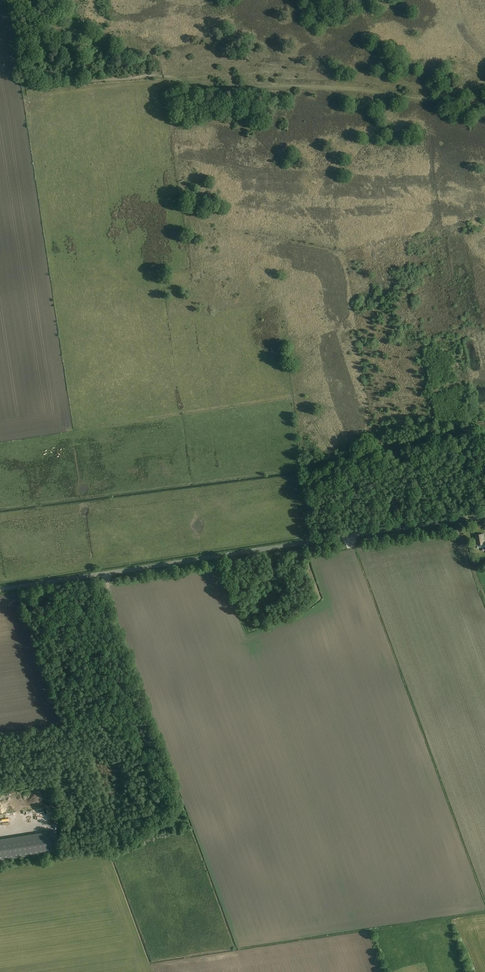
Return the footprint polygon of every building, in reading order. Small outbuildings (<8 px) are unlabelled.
[(484,533),(475,534),(477,545),(477,548),(484,547),(484,545),(484,544),(484,541),(484,533)] [(56,830),(0,839),(0,860),(59,851),(56,830)]
